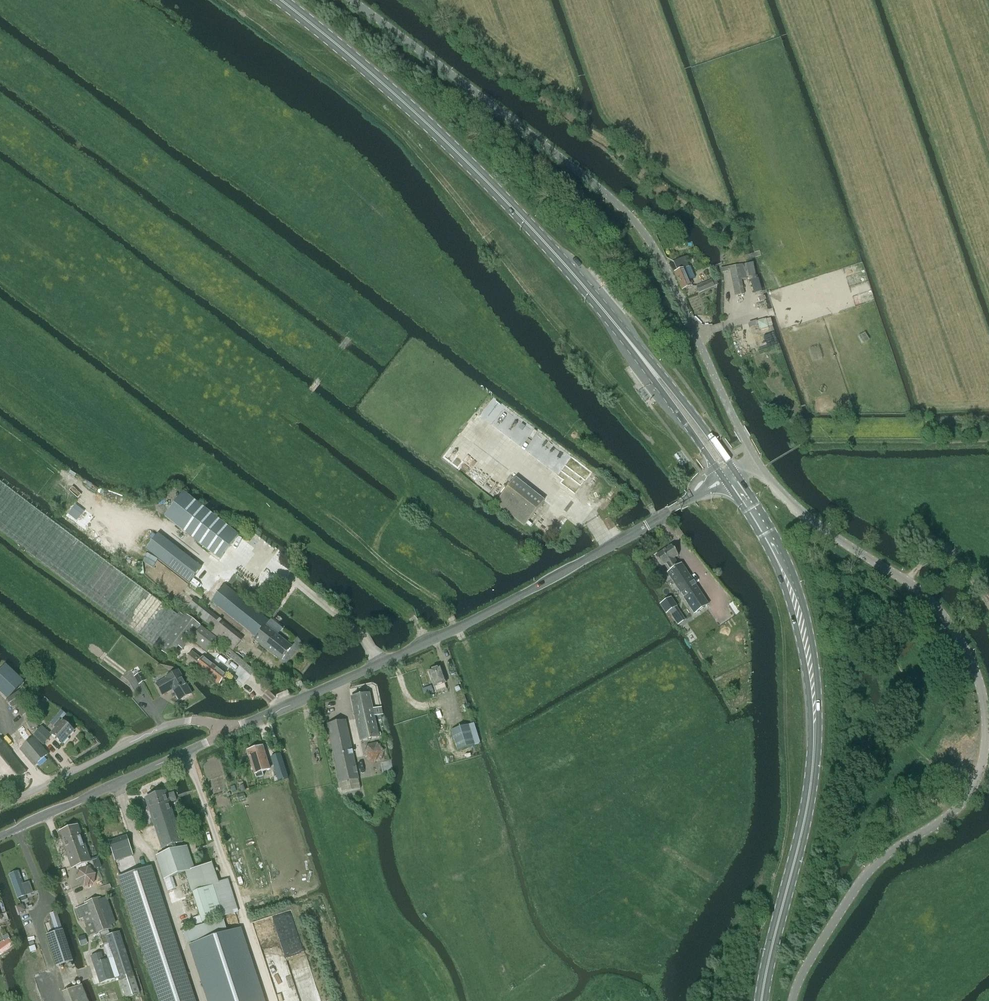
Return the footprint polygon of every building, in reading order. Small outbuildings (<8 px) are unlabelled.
[(685,257),(674,262),(678,271),(675,272),(682,290),(692,286),(690,280),(695,278),(690,266),(689,267),(689,266),(685,257)] [(732,267),(724,268),(724,272),(730,271),(733,271),(737,296),(744,294),(742,280),(747,279),(746,278),(749,277),(750,281),(752,280),(756,279),(755,276),(753,264),(753,263),(744,265),(732,267)] [(756,279),(752,280),(756,293),(762,292),(758,278),(756,279)] [(715,287),(712,280),(696,287),(699,293),(715,287)] [(768,328),(766,319),(757,321),(760,330),(768,328)] [(597,472),(509,407),(493,427),(560,476),(556,481),(579,497),(597,472)] [(524,525),(544,501),(516,479),(497,504),(524,525)] [(21,546),(119,620),(159,651),(183,620),(82,543),(13,491),(0,482),(0,530),(21,546)] [(220,559),(239,535),(184,492),(165,515),(220,559)] [(158,534),(146,550),(189,584),(201,568),(158,534)] [(672,546),(655,557),(661,567),(666,564),(671,571),(667,573),(694,614),(708,605),(681,564),(678,566),(674,559),(678,556),(672,546)] [(225,586),(212,603),(256,637),(254,640),(280,661),(285,654),(292,646),(278,635),(282,629),(271,620),(270,621),(225,586)] [(671,597),(663,603),(669,612),(678,626),(685,621),(677,607),(671,597)] [(214,629),(213,631),(211,633),(233,651),(243,637),(195,599),(188,608),(214,629)] [(184,618),(159,651),(170,659),(178,648),(182,651),(201,626),(186,615),(184,618)] [(202,627),(192,641),(208,653),(218,639),(210,634),(202,627)] [(230,649),(224,654),(231,663),(237,659),(237,658),(233,653),(230,649)] [(196,667),(219,685),(226,675),(204,658),(202,661),(192,653),(185,661),(194,669),(196,667)] [(7,700),(24,682),(21,679),(6,664),(4,667),(0,670),(0,693),(7,700)] [(447,683),(441,667),(429,671),(434,687),(447,683)] [(192,694),(178,671),(166,678),(167,678),(156,684),(162,695),(173,690),(180,701),(192,694)] [(20,691),(6,701),(13,710),(14,708),(21,718),(31,711),(25,701),(26,701),(20,691)] [(351,698),(360,742),(379,737),(374,717),(382,715),(380,708),(373,709),(369,694),(357,696),(351,698)] [(55,728),(50,734),(52,735),(63,745),(74,732),(63,722),(61,720),(60,719),(54,727),(55,728)] [(340,784),(359,780),(346,721),(327,725),(340,784)] [(468,725),(451,731),(457,751),(475,745),(468,725)] [(42,730),(35,737),(43,744),(49,736),(42,730)] [(49,754),(35,738),(20,750),(34,766),(49,754)] [(26,772),(10,754),(12,753),(0,740),(0,773),(11,785),(26,772)] [(377,743),(366,745),(363,756),(370,764),(381,761),(384,751),(377,743)] [(253,768),(256,778),(262,776),(261,773),(270,770),(268,764),(263,747),(248,752),(253,768)] [(281,754),(270,757),(278,782),(289,778),(281,755),(281,754)] [(939,788),(930,797),(934,802),(944,793),(939,788)] [(183,842),(170,804),(175,802),(172,792),(167,794),(166,792),(145,799),(162,850),(174,845),(183,842)] [(72,868),(91,862),(94,870),(101,867),(98,857),(90,860),(78,826),(59,833),(72,868)] [(126,836),(109,842),(113,852),(130,847),(126,836)] [(187,846),(156,857),(164,880),(185,873),(195,870),(195,869),(194,866),(187,846)] [(133,857),(130,847),(113,852),(116,862),(133,857)] [(88,868),(77,871),(76,881),(84,888),(94,885),(96,874),(88,868)] [(132,873),(121,877),(145,954),(175,944),(150,868),(132,873)] [(18,871),(9,875),(17,899),(33,893),(29,882),(23,884),(18,871)] [(219,884),(193,893),(203,924),(222,917),(222,918),(231,915),(231,914),(237,912),(229,883),(220,886),(219,884)] [(76,908),(79,919),(83,917),(86,926),(90,937),(96,935),(97,939),(104,936),(103,932),(112,929),(111,925),(116,923),(107,898),(102,900),(101,898),(85,904),(85,905),(76,908)] [(56,912),(50,914),(55,931),(62,929),(56,912)] [(191,944),(210,1000),(262,1000),(238,929),(191,944)] [(73,962),(63,930),(47,936),(56,967),(73,962)] [(113,958),(120,978),(126,998),(139,994),(133,974),(126,953),(113,958)] [(63,993),(66,1000),(88,1000),(81,985),(75,988),(63,993)]
